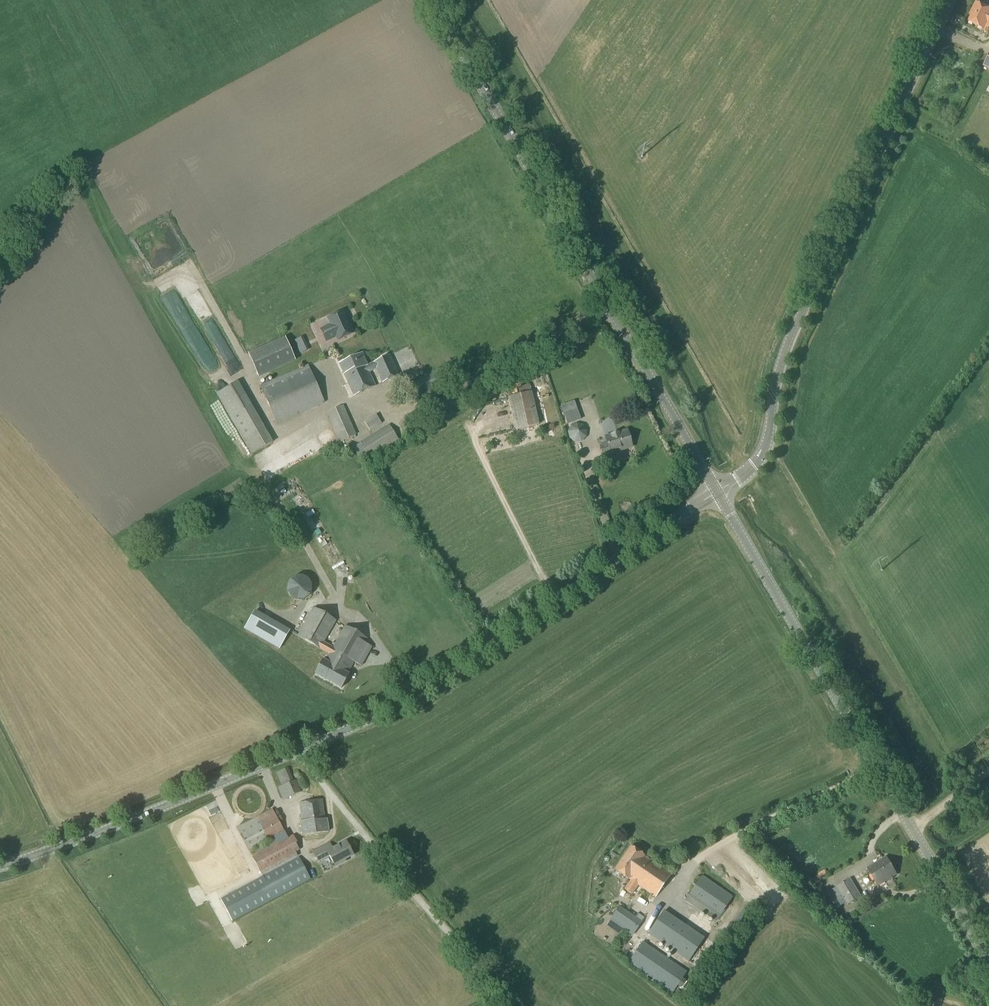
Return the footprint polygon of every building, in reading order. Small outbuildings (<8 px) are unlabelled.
[(975,3),(967,21),(984,30),(983,33),(988,35),(988,9),(975,3)] [(71,164),(64,167),(66,174),(74,171),(71,164)] [(159,284),(167,279),(163,274),(156,278),(159,284)] [(218,319),(192,275),(180,282),(207,326),(218,319)] [(171,305),(183,299),(173,280),(161,285),(171,305)] [(337,341),(354,334),(343,311),(326,319),(329,325),(319,329),(325,343),(336,339),(337,341)] [(227,359),(236,353),(223,333),(214,338),(227,359)] [(258,378),(296,362),(285,337),(247,353),(258,378)] [(367,365),(362,354),(339,364),(344,376),(343,376),(353,397),(375,387),(369,373),(375,370),(382,384),(399,376),(390,355),(367,365)] [(276,425),(325,404),(308,365),(259,386),(276,425)] [(251,456),(273,443),(238,382),(215,395),(251,456)] [(516,430),(539,425),(531,392),(508,398),(516,430)] [(340,442),(341,442),(356,435),(343,405),(327,413),(340,442)] [(375,416),(364,422),(369,432),(380,425),(375,416)] [(574,443),(581,443),(586,438),(587,431),(583,425),(577,424),(570,426),(567,432),(569,439),(574,443)] [(370,460),(399,442),(389,425),(359,443),(360,443),(352,448),(360,462),(363,461),(364,462),(369,459),(370,460)] [(509,425),(494,428),(496,436),(511,432),(509,425)] [(603,459),(611,456),(610,454),(632,448),(627,431),(605,437),(607,445),(600,447),(603,459)] [(311,456),(325,448),(320,441),(303,451),(305,456),(310,453),(311,456)] [(291,469),(287,461),(273,469),(278,477),(291,469)] [(297,601),(304,600),(309,597),(311,591),(311,585),(308,579),(302,576),(295,576),(290,580),(287,586),(287,592),(291,598),(297,601)] [(333,647),(324,642),(336,621),(313,608),(297,637),(329,654),(325,661),(323,660),(315,674),(341,689),(349,674),(348,674),(354,663),(361,667),(372,647),(365,643),(367,639),(345,626),(333,647)] [(248,633),(287,648),(294,627),(256,613),(248,633)] [(294,781),(288,768),(276,773),(281,786),(277,788),(282,800),(301,792),(296,780),(294,781)] [(325,819),(323,800),(299,803),(301,821),(300,821),(302,835),(329,832),(327,819),(325,819)] [(248,852),(285,832),(270,804),(253,813),(256,817),(236,828),(248,852)] [(287,838),(285,834),(254,850),(256,855),(252,857),(262,875),(298,856),(296,852),(299,851),(296,844),(297,843),(293,835),(287,838)] [(353,856),(346,842),(331,849),(329,845),(313,852),(318,861),(329,856),(335,868),(346,862),(345,860),(353,856)] [(656,898),(671,875),(644,856),(631,847),(615,870),(628,879),(630,880),(624,889),(632,895),(638,886),(656,898)] [(878,886),(897,875),(886,857),(867,869),(878,886)] [(298,858),(220,899),(231,920),(309,878),(298,858)] [(715,923),(719,918),(733,897),(702,876),(687,897),(684,902),(715,923)] [(848,905),(862,897),(850,878),(836,887),(837,887),(823,895),(833,911),(846,903),(848,905)] [(635,917),(619,906),(609,920),(632,936),(645,918),(637,913),(635,917)] [(688,962),(705,939),(664,911),(647,935),(688,962)] [(673,993),(687,972),(643,942),(628,963),(647,976),(646,978),(652,982),(653,980),(673,993)]
